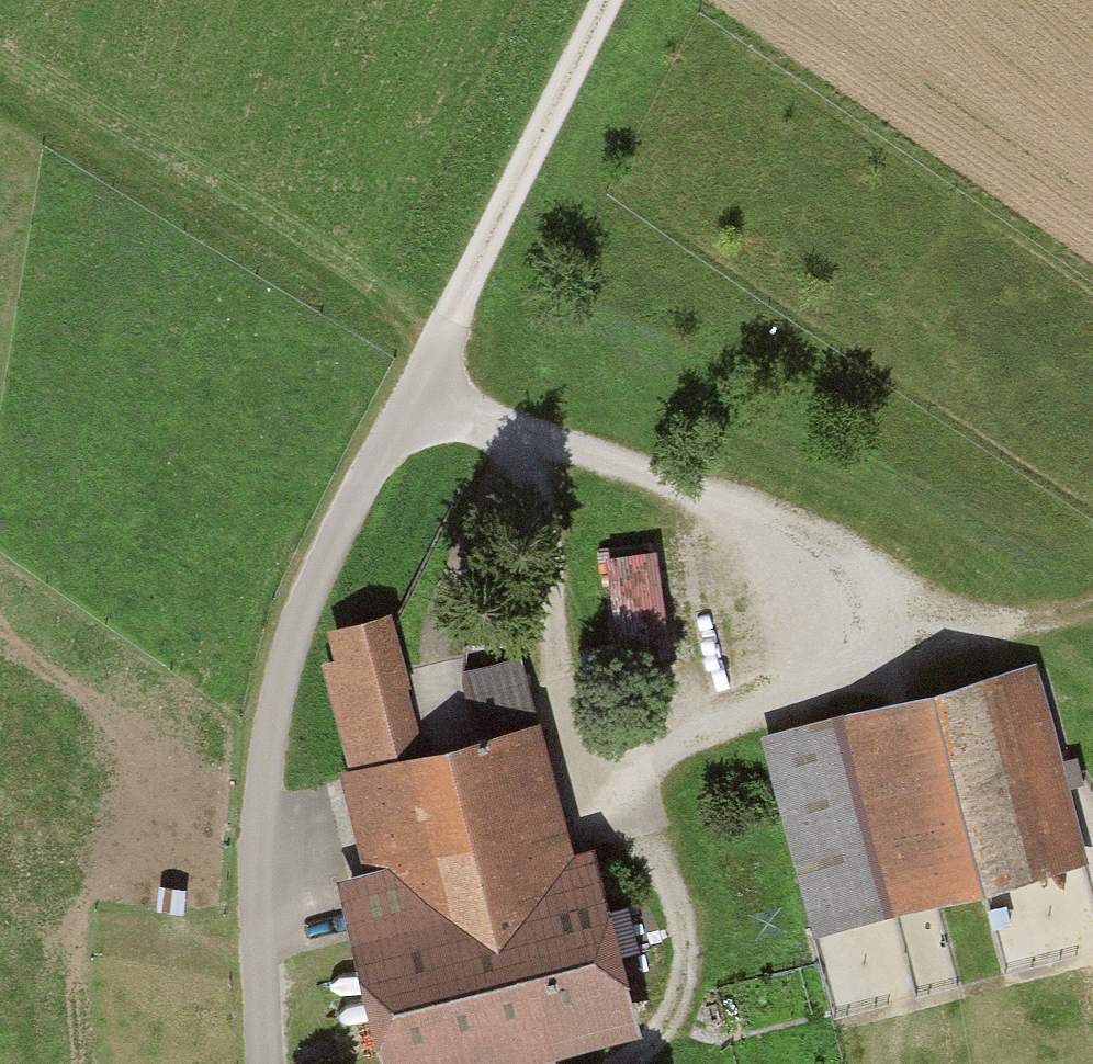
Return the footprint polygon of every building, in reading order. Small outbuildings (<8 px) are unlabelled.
[(344,877),(395,1063),(545,1063),(539,1043),(637,1016),(591,848),(575,852),(539,720),(427,750),(389,613),(329,629),(338,661),(324,665),(352,767),(339,771),(366,870),(344,877)] [(1035,663),(762,738),(814,926),(1087,850),(1035,663)]
